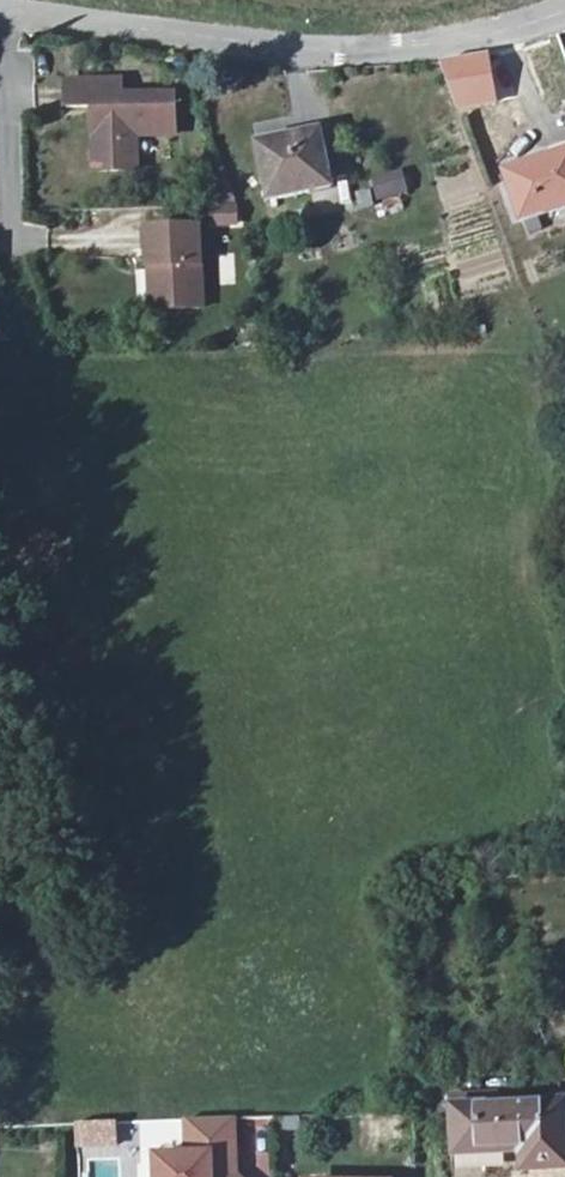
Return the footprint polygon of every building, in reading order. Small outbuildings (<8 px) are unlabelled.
[(125,81),(70,82),(72,107),(96,107),(96,171),(139,170),(138,135),(178,135),(177,96),(125,96),(125,81)] [(341,186),(324,130),(264,149),(281,205),(341,186)] [(512,173),(528,220),(564,208),(564,156),(512,173)] [(376,202),(408,193),(401,169),(369,178),(376,202)] [(165,270),(166,312),(208,310),(205,229),(151,232),(153,271),(165,270)] [(165,270),(153,271),(154,312),(166,312),(165,270)] [(457,1163),(526,1157),(527,1176),(564,1174),(564,1105),(523,1110),(522,1098),(501,1099),(500,1111),(455,1112),(457,1163)] [(236,1122),(187,1125),(189,1160),(157,1162),(158,1176),(239,1176),(236,1122)]
